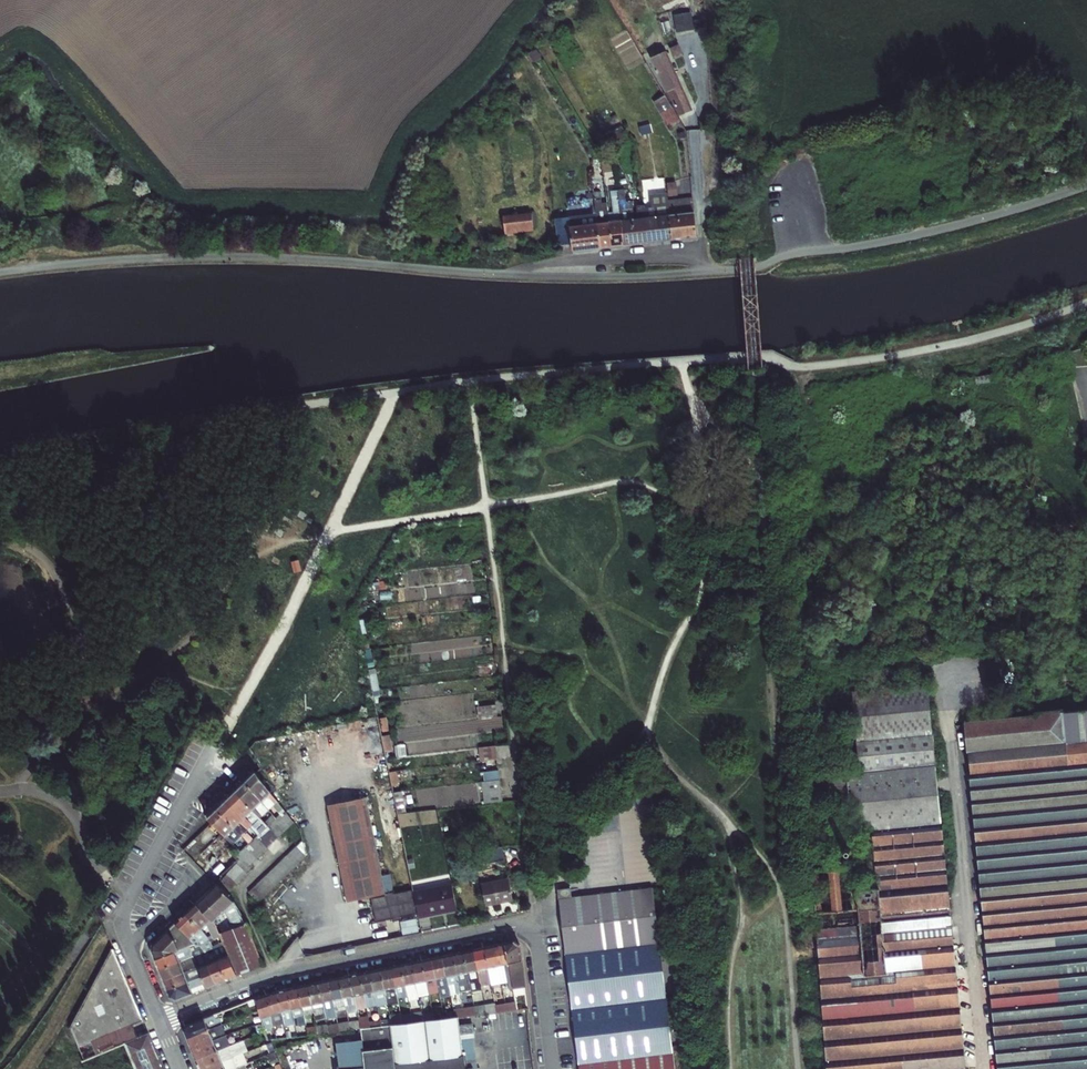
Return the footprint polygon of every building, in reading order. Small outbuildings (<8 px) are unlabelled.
[(673,15),(676,32),(694,29),(689,4),(679,6),(681,13),(673,15)] [(694,7),(696,19),(705,18),(703,6),(694,7)] [(667,91),(678,116),(691,111),(665,51),(650,58),(665,92),(667,91)] [(653,102),(668,127),(680,120),(665,95),(653,102)] [(649,123),(638,127),(641,135),(652,132),(649,123)] [(607,133),(616,147),(629,139),(621,125),(607,133)] [(641,180),(643,191),(661,188),(660,177),(641,180)] [(667,193),(668,196),(677,195),(676,182),(666,183),(667,193)] [(505,196),(522,193),(520,184),(503,186),(505,196)] [(621,221),(634,219),(632,201),(625,202),(624,189),(618,190),(621,221)] [(609,222),(621,221),(618,190),(610,191),(613,212),(608,212),(609,222)] [(668,200),(668,196),(667,193),(649,195),(651,207),(644,208),(645,218),(669,215),(670,215),(668,200)] [(668,200),(670,215),(694,213),(692,197),(668,200)] [(645,218),(644,208),(644,205),(636,205),(637,219),(645,218)] [(597,223),(609,222),(608,212),(602,213),(596,214),(597,223)] [(503,216),(504,234),(533,231),(532,213),(503,216)] [(694,213),(670,215),(669,215),(672,239),(697,237),(694,213)] [(575,226),(597,223),(596,214),(574,216),(575,226)] [(672,239),(669,215),(645,218),(648,242),(672,239)] [(558,245),(572,244),(570,226),(571,226),(570,217),(555,218),(558,245)] [(648,242),(645,218),(637,219),(634,219),(637,243),(648,242)] [(637,243),(634,219),(621,221),(624,245),(637,243)] [(621,221),(609,222),(612,246),(624,245),(621,221)] [(597,223),(600,248),(612,246),(609,222),(597,223)] [(570,226),(572,244),(572,251),(600,248),(597,223),(575,226),(571,226),(570,226)] [(975,377),(976,384),(993,381),(992,374),(975,377)] [(478,656),(478,638),(448,639),(448,651),(453,651),(453,657),(478,656)] [(413,644),(414,662),(424,662),(423,643),(413,644)] [(489,663),(476,665),(477,676),(490,674),(489,663)] [(371,674),(304,685),(319,774),(386,763),(371,674)] [(376,674),(370,675),(372,690),(379,688),(376,674)] [(925,683),(851,690),(860,770),(828,773),(831,804),(849,802),(851,833),(856,836),(864,834),(869,881),(876,881),(877,890),(858,892),(855,866),(850,867),(849,858),(852,853),(851,848),(848,845),(843,845),(840,849),(840,855),(845,858),(846,868),(834,868),(807,871),(810,903),(813,934),(821,1068),(964,1068),(925,683)] [(480,720),(498,718),(497,706),(479,708),(480,720)] [(965,724),(975,822),(998,1068),(1086,1068),(1086,713),(965,724)] [(500,760),(498,746),(481,748),(483,762),(500,760)] [(501,770),(486,772),(487,781),(502,779),(501,770)] [(255,773),(245,783),(267,810),(275,819),(278,816),(284,811),(279,805),(276,807),(277,809),(275,811),(271,806),(273,804),(274,807),(278,804),(255,773)] [(505,802),(502,781),(484,783),(487,804),(505,802)] [(476,782),(434,788),(437,808),(479,802),(476,782)] [(267,810),(245,783),(235,793),(262,822),(266,818),(262,814),(267,810)] [(403,814),(399,792),(391,793),(396,814),(403,814)] [(262,822),(235,793),(225,802),(252,830),(258,836),(262,832),(267,827),(262,822)] [(327,807),(346,902),(383,895),(364,800),(327,807)] [(252,830),(225,802),(216,811),(240,836),(245,831),(248,834),(252,830)] [(216,811),(207,819),(240,853),(246,847),(249,844),(240,836),(216,811)] [(284,811),(278,816),(288,826),(294,820),(284,811)] [(288,826),(278,816),(275,819),(272,822),(282,832),(288,826)] [(282,832),(272,822),(267,827),(277,837),(282,832)] [(277,837),(267,827),(262,832),(271,841),(277,837)] [(271,841),(262,832),(258,836),(256,837),(266,847),(271,841)] [(266,847),(256,837),(251,842),(260,852),(266,847)] [(307,858),(303,840),(296,847),(307,858)] [(260,852),(251,842),(249,844),(246,847),(255,857),(260,852)] [(255,857),(246,847),(240,853),(249,862),(255,857)] [(296,847),(291,852),(301,863),(307,858),(296,847)] [(483,849),(484,859),(502,858),(502,848),(483,849)] [(291,852),(286,857),(297,867),(301,863),(291,852)] [(240,858),(249,868),(252,865),(249,862),(240,853),(235,858),(237,861),(240,858)] [(286,857),(281,862),(291,872),(297,867),(286,857)] [(249,868),(240,858),(237,861),(235,863),(244,873),(246,871),(249,868)] [(281,862),(276,866),(286,877),(291,872),(281,862)] [(244,873),(235,863),(230,868),(239,878),(244,873)] [(286,877),(276,866),(270,872),(281,883),(286,877)] [(239,878),(230,868),(225,873),(234,882),(239,878)] [(270,872),(265,877),(275,888),(281,883),(270,872)] [(234,882),(225,873),(220,878),(229,887),(234,882)] [(265,877),(260,882),(270,892),(275,888),(265,877)] [(229,887),(220,878),(215,883),(216,884),(219,887),(224,892),(229,887)] [(260,882),(254,887),(264,898),(270,892),(260,882)] [(506,883),(479,888),(483,907),(510,902),(506,883)] [(220,940),(222,944),(235,977),(262,967),(241,911),(224,892),(219,887),(216,884),(196,904),(213,922),(222,913),(229,930),(218,935),(219,937),(220,940)] [(416,915),(417,919),(449,912),(455,911),(450,885),(412,893),(416,915)] [(249,892),(259,903),(264,898),(254,887),(249,892)] [(411,889),(383,895),(383,897),(371,899),(376,923),(416,915),(412,893),(411,889)] [(652,893),(570,903),(569,893),(556,895),(570,1008),(577,1068),(673,1068),(652,893)] [(213,922),(196,904),(185,913),(207,935),(209,942),(219,937),(218,935),(213,922)] [(185,913),(175,923),(192,941),(194,945),(196,949),(200,947),(209,942),(207,935),(185,913)] [(155,961),(188,948),(194,945),(192,941),(175,923),(153,945),(151,952),(155,961)] [(209,942),(210,946),(220,940),(219,937),(209,942)] [(200,947),(201,950),(210,946),(209,942),(200,947)] [(513,942),(503,944),(509,980),(511,991),(523,989),(518,946),(513,942)] [(216,960),(224,982),(235,977),(222,944),(217,947),(221,958),(216,960)] [(503,944),(493,946),(499,982),(509,980),(503,944)] [(196,968),(200,978),(204,989),(215,985),(206,964),(201,950),(200,947),(196,949),(194,945),(188,948),(192,958),(196,968)] [(493,946),(482,949),(489,984),(499,982),(493,946)] [(188,948),(155,961),(159,971),(180,963),(188,959),(192,958),(188,948)] [(489,984),(482,949),(471,951),(478,986),(489,984)] [(91,1043),(144,1022),(113,951),(70,1028),(78,1047),(91,1043)] [(478,986),(471,951),(461,953),(468,984),(469,993),(479,991),(478,986)] [(468,984),(461,953),(451,955),(456,983),(460,982),(461,986),(468,984)] [(456,983),(451,955),(441,957),(446,985),(452,984),(453,987),(457,987),(456,983)] [(446,985),(441,957),(431,959),(435,979),(439,978),(441,987),(436,988),(437,991),(447,989),(446,985)] [(442,1020),(437,991),(436,988),(435,979),(431,959),(420,962),(424,982),(428,981),(433,1006),(428,1007),(429,1014),(431,1021),(442,1020)] [(206,964),(215,985),(224,982),(216,960),(206,964)] [(420,962),(410,964),(416,995),(426,993),(424,982),(420,962)] [(159,971),(163,981),(184,973),(180,963),(159,971)] [(416,995),(410,964),(402,965),(399,966),(405,997),(416,995)] [(405,997),(399,966),(390,968),(395,999),(405,997)] [(163,981),(167,991),(200,978),(196,968),(192,969),(184,973),(163,981)] [(395,999),(393,988),(390,968),(379,970),(385,1001),(386,1003),(396,1002),(395,999)] [(385,1001),(379,970),(369,972),(374,1003),(385,1001)] [(369,972),(359,974),(364,1005),(374,1003),(369,972)] [(359,974),(348,976),(354,1007),(364,1005),(359,974)] [(348,976),(338,978),(344,1010),(354,1007),(348,976)] [(167,991),(170,999),(175,1001),(204,989),(200,978),(167,991)] [(338,978),(327,980),(333,1012),(336,1011),(336,1007),(339,1007),(340,1010),(344,1010),(338,978)] [(333,1012),(327,980),(316,983),(322,1014),(333,1012)] [(322,1014),(316,983),(306,985),(312,1016),(322,1014)] [(306,985),(295,987),(302,1018),(312,1016),(306,985)] [(295,987),(285,989),(289,1009),(293,1008),(295,1015),(291,1016),(291,1020),(302,1018),(295,987)] [(289,1009),(285,989),(275,991),(279,1011),(284,1010),(286,1022),(291,1020),(291,1016),(289,1009)] [(282,1022),(279,1011),(275,991),(264,995),(271,1027),(282,1022)] [(271,1027),(264,995),(254,999),(260,1027),(266,1024),(267,1027),(261,1030),(263,1040),(274,1039),(271,1027)] [(482,1005),(483,1009),(484,1015),(495,1014),(494,1008),(493,1005),(493,1003),(482,1005)] [(503,1004),(504,1006),(504,1007),(505,1013),(515,1011),(513,1003),(503,1004)] [(493,1005),(494,1008),(495,1014),(505,1013),(504,1007),(504,1006),(503,1004),(493,1005)] [(472,1006),(473,1011),(474,1016),(484,1015),(483,1009),(482,1005),(472,1006)] [(407,1009),(408,1014),(410,1023),(421,1022),(418,1010),(418,1007),(407,1009)] [(451,1009),(453,1016),(462,1015),(461,1007),(451,1009)] [(418,1010),(421,1022),(431,1021),(429,1014),(423,1016),(422,1009),(418,1010)] [(358,1029),(356,1022),(349,1023),(347,1012),(344,1012),(346,1023),(348,1030),(358,1029)] [(254,1013),(248,1015),(252,1024),(257,1022),(254,1013)] [(398,1013),(388,1015),(390,1025),(400,1025),(398,1016),(398,1013)] [(348,1030),(346,1023),(341,1024),(339,1014),(334,1015),(336,1024),(337,1032),(348,1030)] [(408,1014),(398,1016),(400,1025),(410,1023),(408,1014)] [(388,1015),(377,1017),(379,1027),(390,1025),(388,1015)] [(214,1021),(212,1016),(185,1027),(182,1031),(186,1039),(220,1026),(217,1020),(214,1021)] [(337,1032),(336,1024),(328,1026),(326,1016),(323,1017),(324,1024),(326,1033),(337,1032)] [(356,1018),(356,1022),(358,1029),(359,1029),(368,1028),(366,1016),(356,1018)] [(312,1019),(314,1026),(315,1034),(326,1033),(324,1024),(317,1025),(316,1018),(312,1019)] [(472,1068),(476,1068),(470,1025),(457,1026),(456,1018),(442,1020),(431,1021),(421,1022),(410,1023),(400,1025),(390,1025),(379,1027),(368,1028),(359,1029),(360,1041),(338,1044),(340,1055),(344,1054),(346,1068),(472,1068)] [(304,1027),(305,1035),(315,1034),(314,1026),(306,1027),(305,1020),(302,1020),(304,1027)] [(91,1043),(96,1055),(125,1044),(149,1035),(144,1022),(91,1043)] [(220,1026),(186,1039),(190,1051),(224,1037),(220,1026)] [(294,1032),(295,1036),(305,1035),(304,1027),(293,1029),(294,1032)] [(149,1035),(125,1044),(135,1068),(162,1068),(149,1035)] [(224,1037),(190,1051),(194,1061),(228,1047),(224,1037)] [(198,1068),(205,1068),(241,1054),(237,1043),(228,1047),(194,1061),(198,1068)] [(338,1068),(346,1068),(344,1054),(340,1055),(338,1044),(335,1045),(338,1068)] [(237,1068),(245,1064),(241,1054),(205,1068),(235,1068),(237,1068)]
